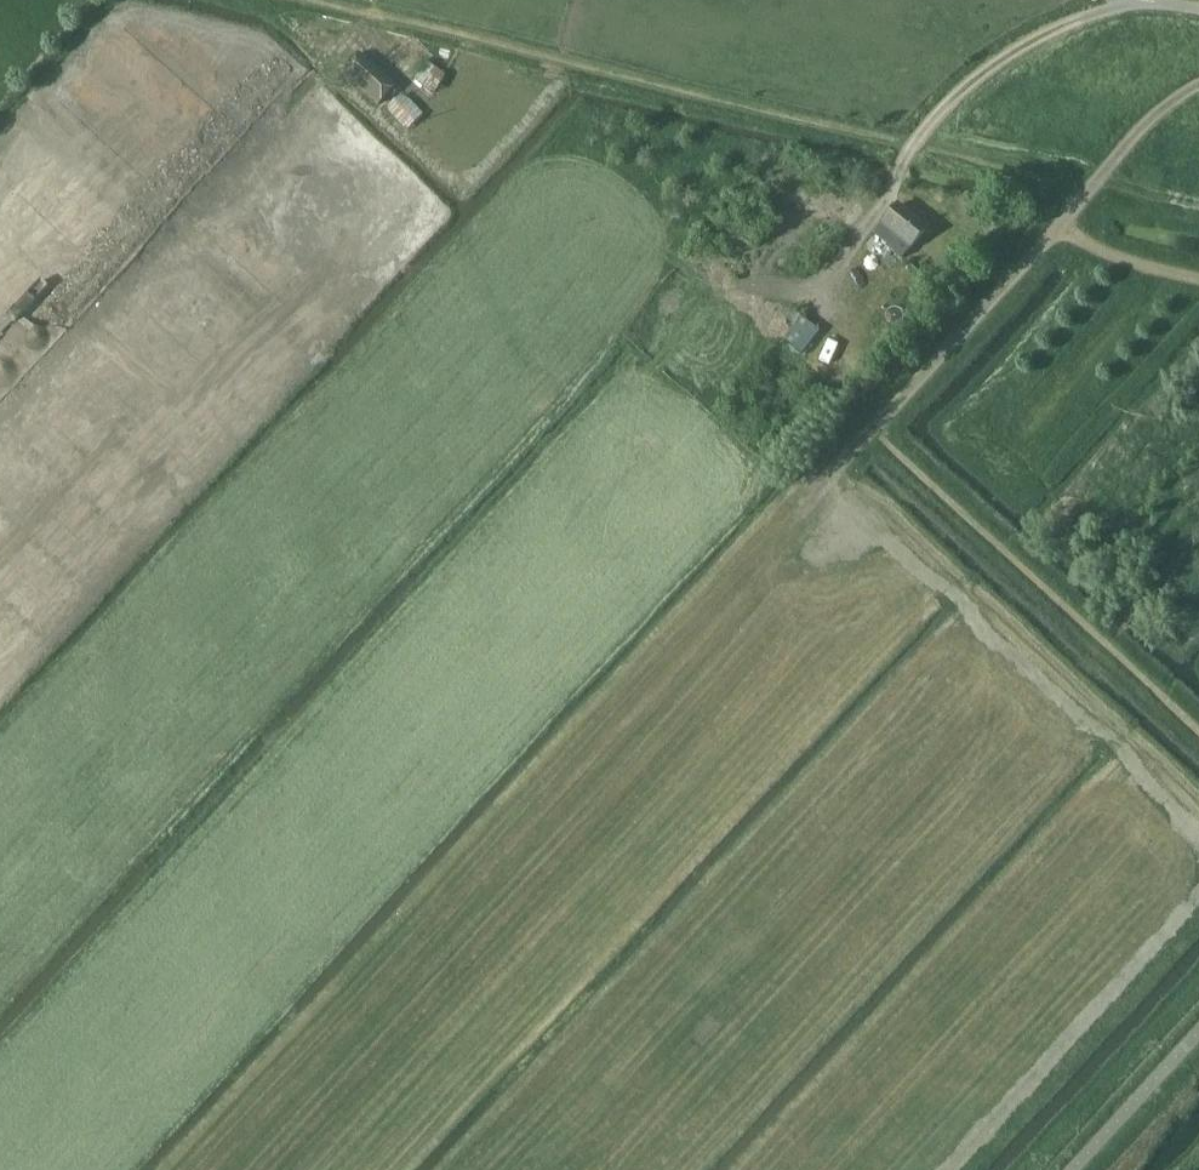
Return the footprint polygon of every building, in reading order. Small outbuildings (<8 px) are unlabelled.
[(379,104),(395,86),(360,53),(343,71),(379,104)] [(451,70),(436,57),(414,82),(432,98),(448,80),(445,77),(451,70)] [(410,126),(426,109),(404,90),(389,107),(410,126)] [(904,256),(928,228),(901,204),(877,233),(876,232),(835,280),(865,305),(906,257),(904,256)]
